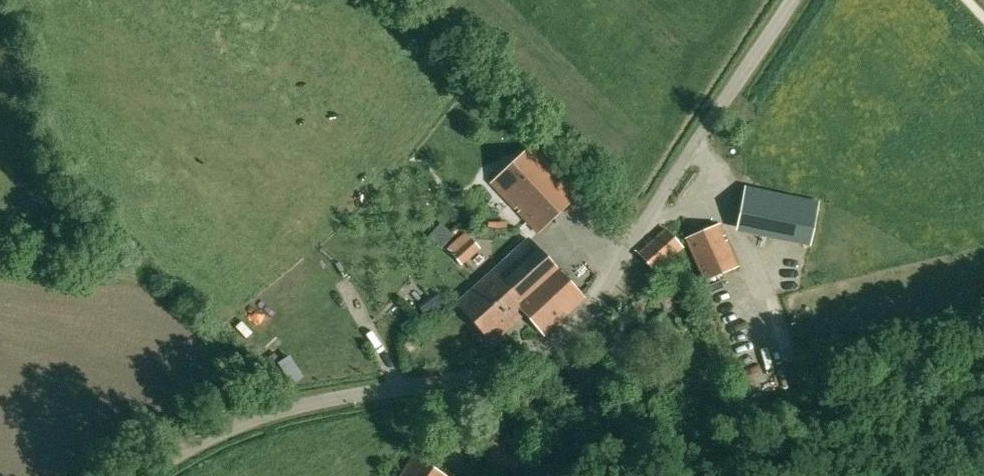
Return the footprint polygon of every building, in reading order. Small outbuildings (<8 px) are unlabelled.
[(492,184),(538,233),(576,197),(530,147),(492,184)] [(808,242),(816,203),(746,188),(738,227),(808,242)] [(441,248),(454,235),(442,223),(429,236),(441,248)] [(706,282),(737,268),(718,225),(687,239),(706,282)] [(655,273),(683,248),(665,228),(638,253),(655,273)] [(470,238),(452,255),(462,266),(480,249),(470,238)] [(525,313),(544,334),(583,298),(529,239),(458,304),(493,343),(525,313)] [(494,397),(482,412),(490,419),(502,404),(494,397)] [(414,456),(401,475),(443,475),(414,456)]
